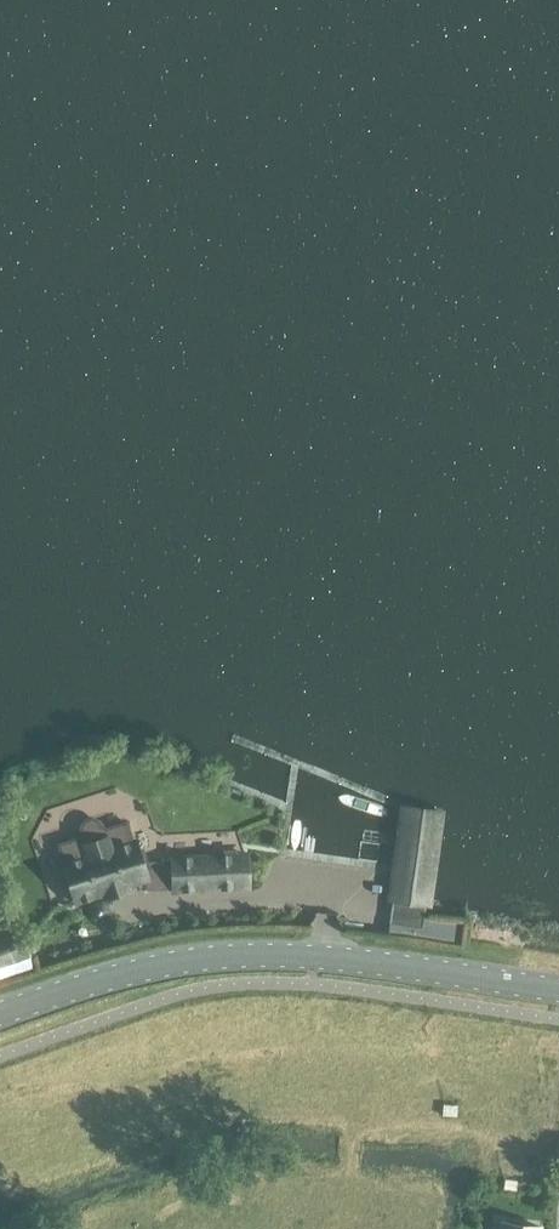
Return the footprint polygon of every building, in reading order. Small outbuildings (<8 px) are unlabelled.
[(390,871),(386,901),(392,902),(389,924),(422,928),(425,906),(433,906),(433,905),(446,811),(406,805),(399,804),(391,864),(390,871)] [(127,821),(104,828),(104,826),(101,823),(98,820),(93,818),(88,819),(84,821),(81,825),(80,829),(81,834),(81,836),(59,843),(77,900),(109,890),(107,885),(121,881),(123,886),(145,878),(148,888),(175,886),(175,889),(247,886),(246,854),(236,854),(236,850),(213,851),(214,856),(173,857),(173,861),(141,862),(127,821)] [(0,954),(0,974),(33,966),(28,948),(0,954)] [(503,1219),(501,1228),(543,1228),(544,1225),(503,1219)]
